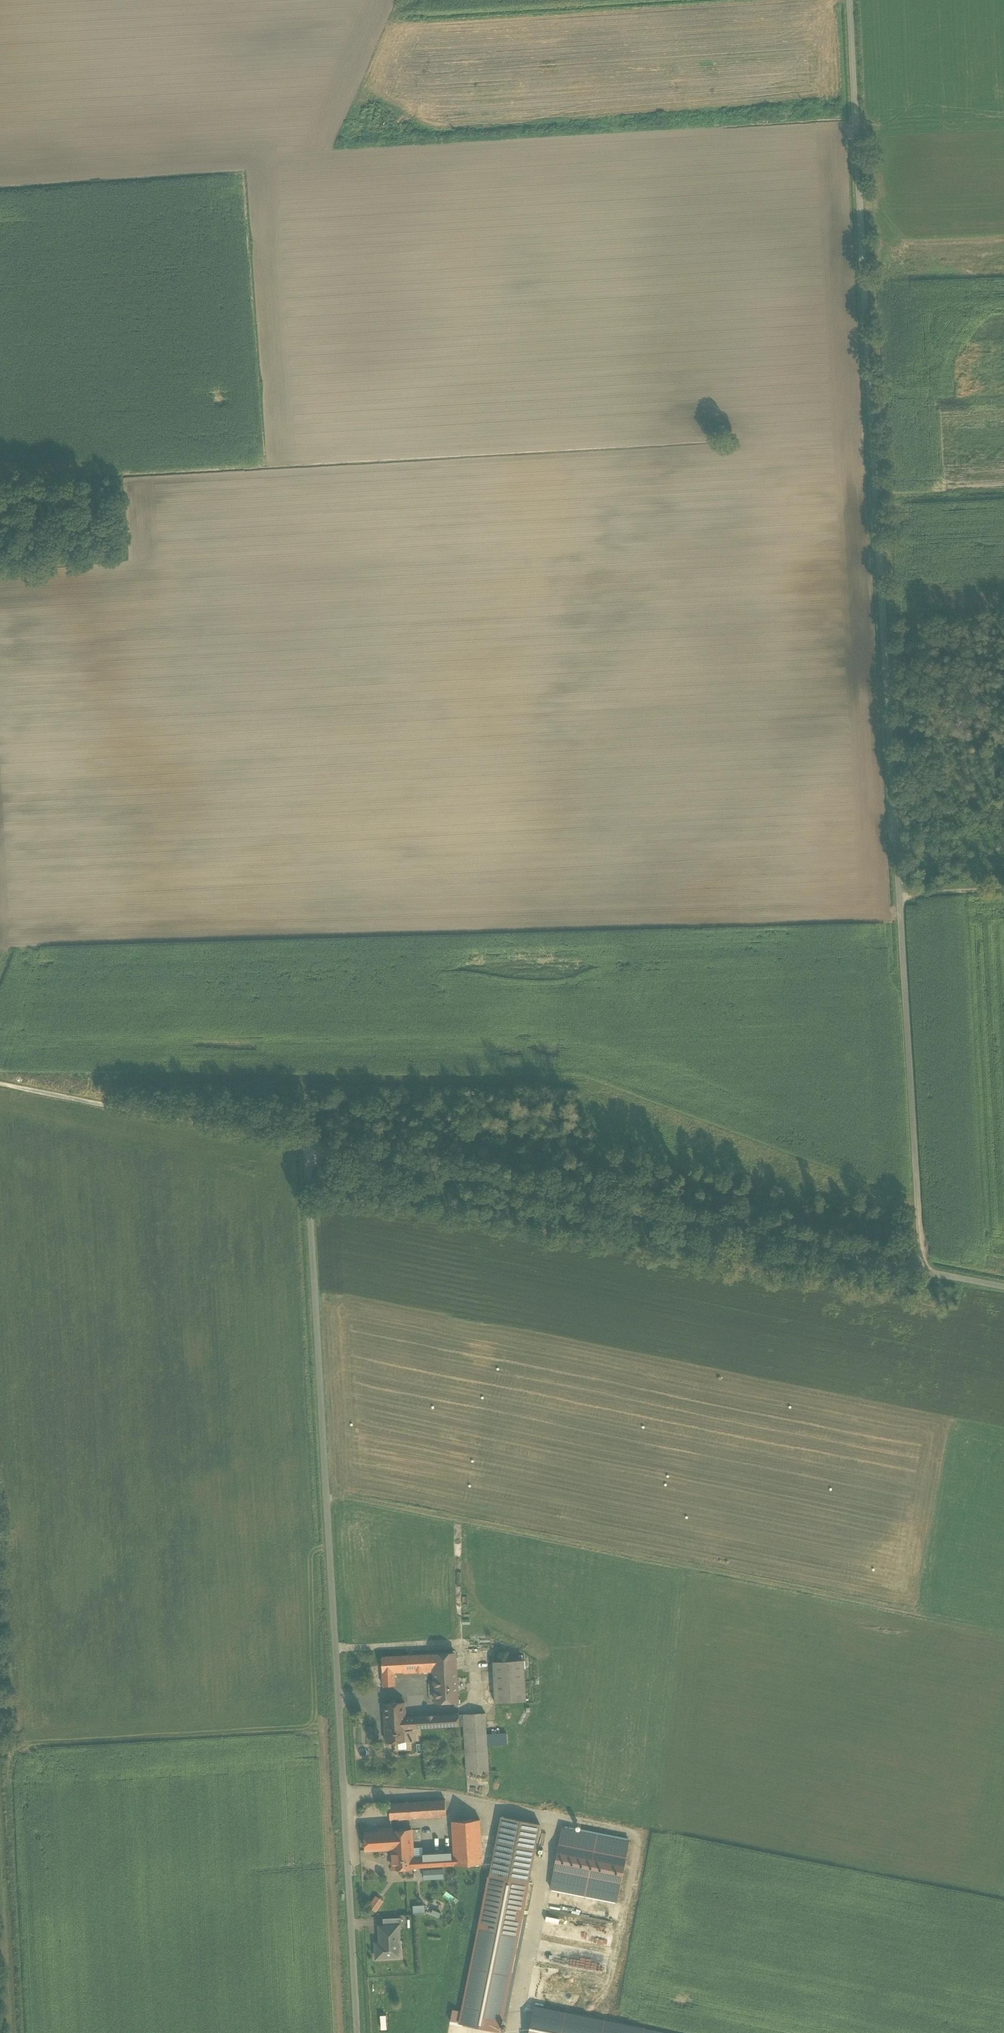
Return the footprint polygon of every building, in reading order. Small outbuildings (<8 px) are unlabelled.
[(455,1653),(433,1654),(434,1671),(436,1702),(458,1701),(455,1653)] [(433,1654),(393,1657),(394,1672),(403,1672),(403,1673),(434,1671),(433,1654)] [(393,1657),(381,1657),(382,1673),(394,1672),(393,1657)] [(523,1661),(492,1662),(494,1702),(525,1700),(523,1661)] [(394,1672),(382,1673),(383,1686),(395,1686),(394,1672)] [(404,1702),(384,1704),(385,1723),(405,1722),(405,1717),(404,1702)] [(485,1712),(458,1714),(459,1724),(464,1724),(467,1773),(473,1773),(473,1774),(474,1774),(474,1773),(484,1772),(484,1773),(486,1773),(486,1772),(489,1772),(487,1745),(487,1735),(485,1712)] [(458,1714),(405,1717),(405,1722),(406,1728),(459,1724),(458,1714)] [(405,1722),(385,1723),(385,1724),(386,1741),(407,1740),(407,1739),(406,1731),(406,1728),(405,1722)] [(507,1734),(487,1735),(487,1745),(508,1743),(507,1734)] [(444,1800),(390,1803),(391,1819),(445,1816),(444,1800)] [(540,1825),(501,1817),(489,1876),(528,1884),(540,1825)] [(482,1863),(481,1836),(480,1819),(452,1821),(454,1852),(454,1856),(454,1865),(482,1863)] [(629,1841),(563,1828),(559,1848),(625,1861),(629,1841)] [(412,1830),(365,1833),(366,1850),(392,1848),(413,1847),(412,1830)] [(481,1836),(482,1863),(489,1863),(492,1854),(491,1836),(481,1836)] [(413,1858),(413,1848),(413,1847),(392,1848),(393,1869),(414,1868),(414,1867),(413,1858)] [(413,1848),(413,1858),(422,1858),(422,1854),(422,1847),(413,1848)] [(625,1861),(559,1848),(554,1870),(620,1883),(625,1861)] [(454,1856),(422,1858),(413,1858),(414,1867),(454,1865),(454,1856)] [(620,1883),(554,1870),(550,1890),(616,1903),(620,1883)] [(429,1875),(430,1885),(449,1884),(448,1874),(429,1875)] [(489,1876),(460,2023),(499,2031),(528,1884),(489,1876)] [(377,1893),(369,1904),(377,1910),(385,1899),(377,1893)] [(401,1918),(383,1919),(383,1926),(398,1925),(398,1926),(401,1926),(401,1918)] [(383,1926),(379,1926),(380,1943),(380,1948),(375,1948),(376,1959),(383,1958),(384,1959),(389,1959),(389,1958),(400,1957),(399,1949),(397,1949),(396,1937),(399,1937),(398,1926),(398,1925),(383,1926)] [(578,1950),(578,1969),(603,1970),(604,1950),(578,1950)] [(544,1984),(544,1991),(546,1998),(550,2002),(556,2005),(564,2006),(570,2004),(575,1999),(579,1992),(579,1986),(577,1980),(572,1974),(565,1971),(559,1971),(552,1973),(547,1978),(544,1984)] [(534,2008),(529,2032),(656,2032),(534,2008)]
